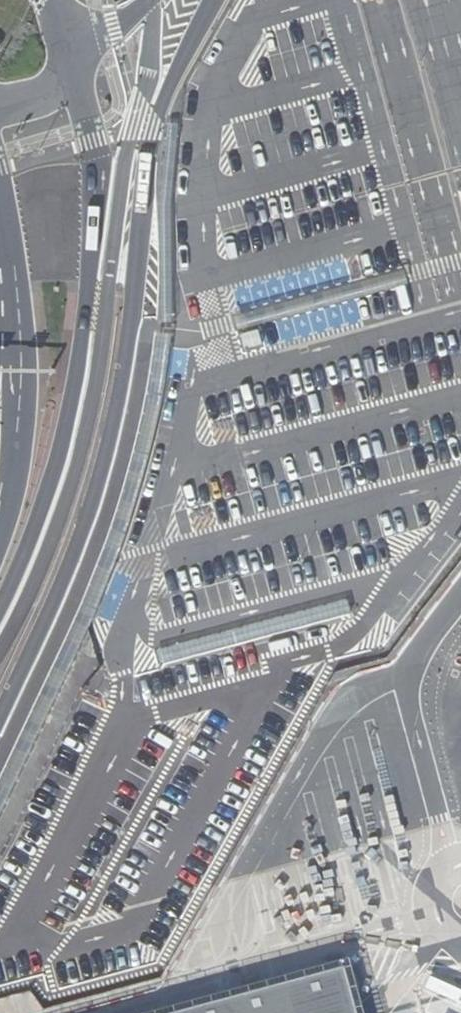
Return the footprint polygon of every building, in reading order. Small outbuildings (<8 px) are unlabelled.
[(133,1012),(353,1012),(338,958),(133,1012)]
